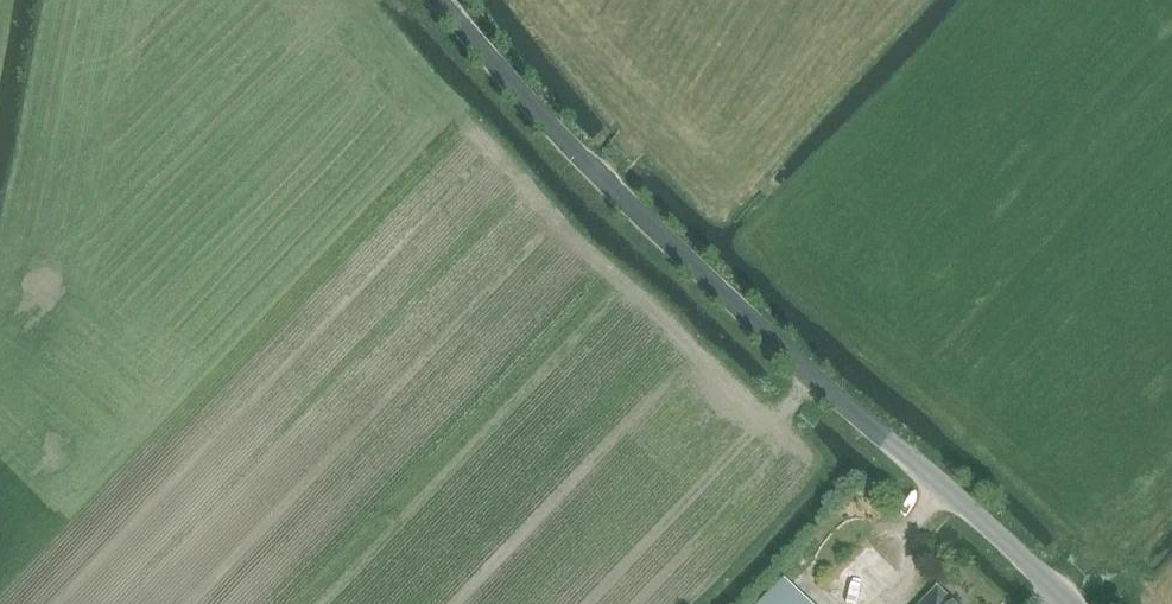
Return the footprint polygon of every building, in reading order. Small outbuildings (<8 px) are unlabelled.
[(903,576),(868,542),(823,588),(839,603),(877,603),(903,576)] [(785,580),(760,603),(809,603),(785,580)] [(938,586),(919,603),(956,603),(938,586)]
